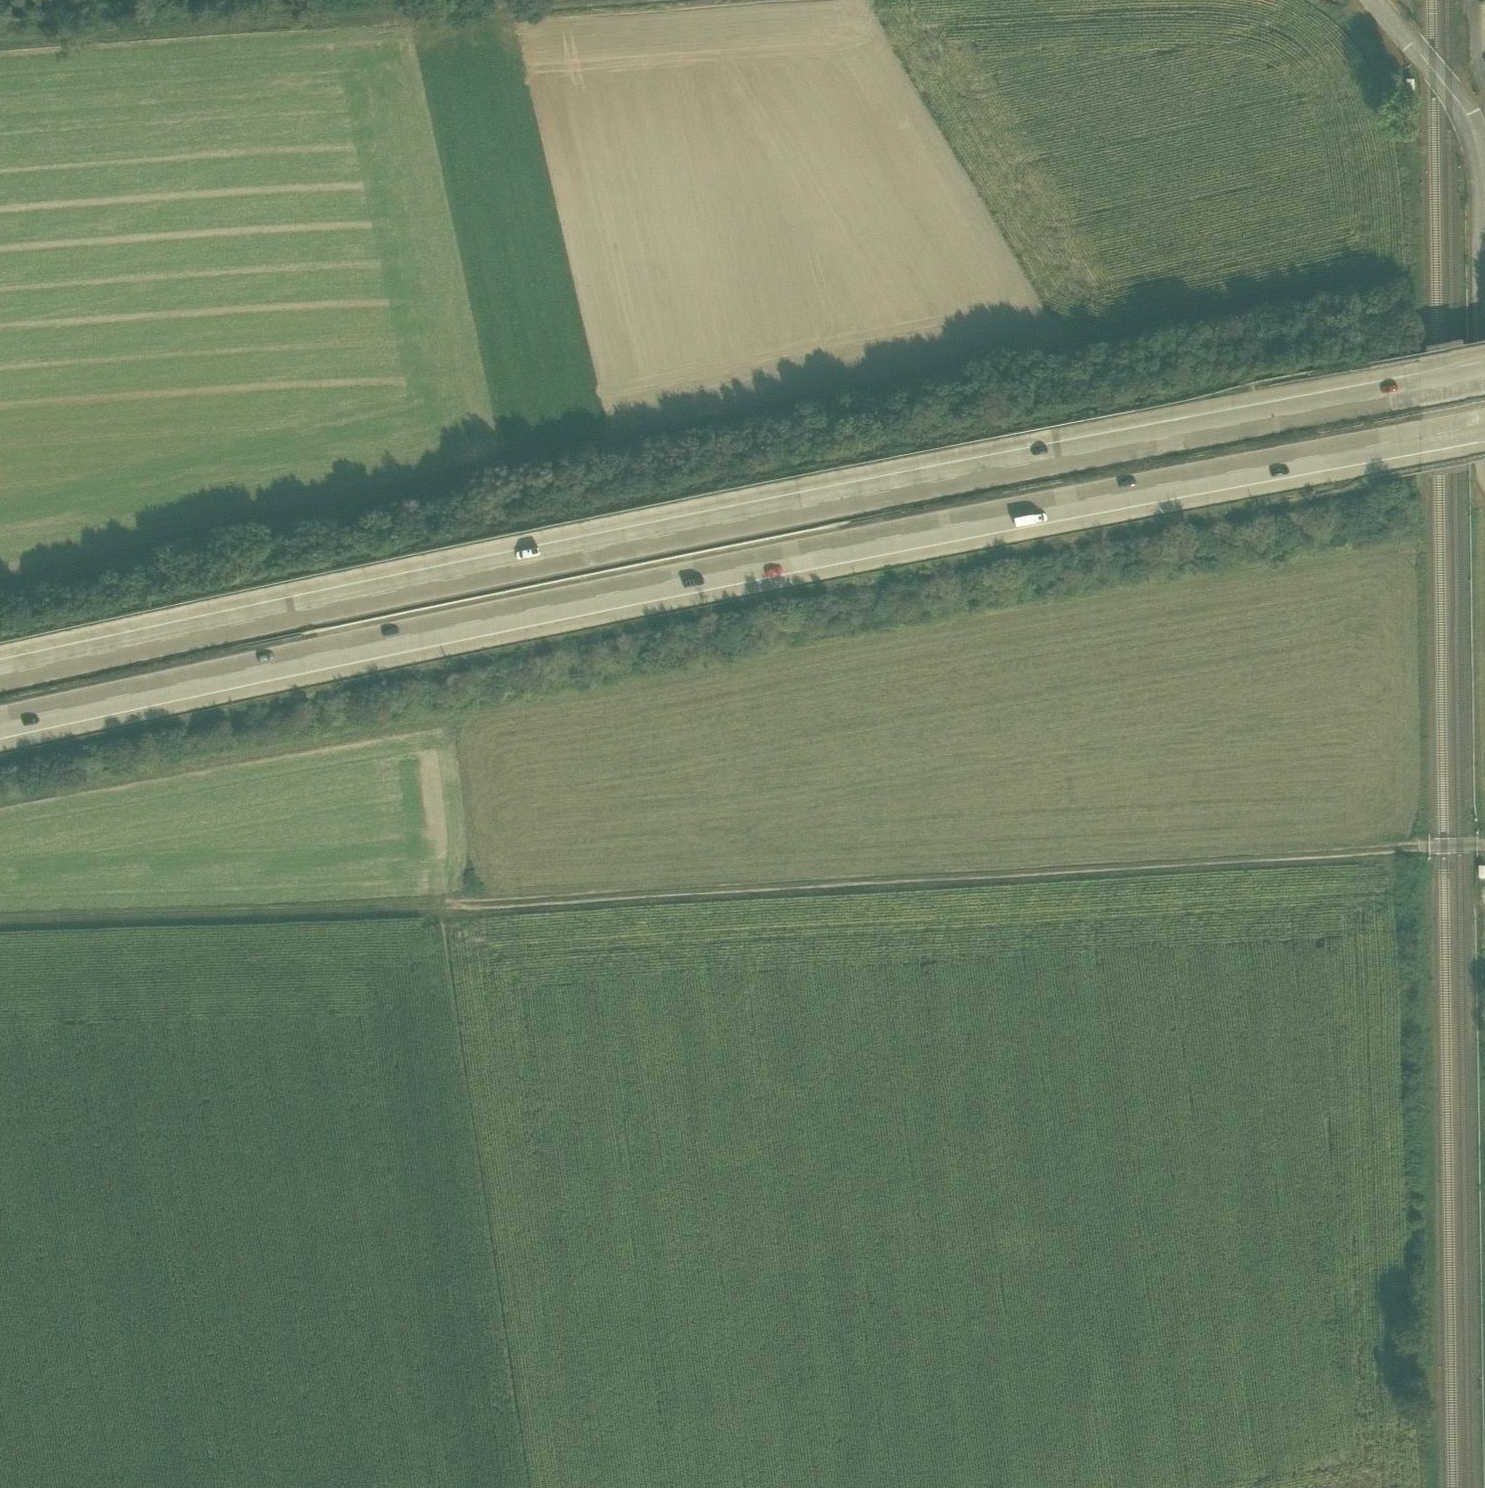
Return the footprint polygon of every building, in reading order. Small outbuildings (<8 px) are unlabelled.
[(1413,80),(1405,80),(1406,92),(1414,92),(1413,80)]
